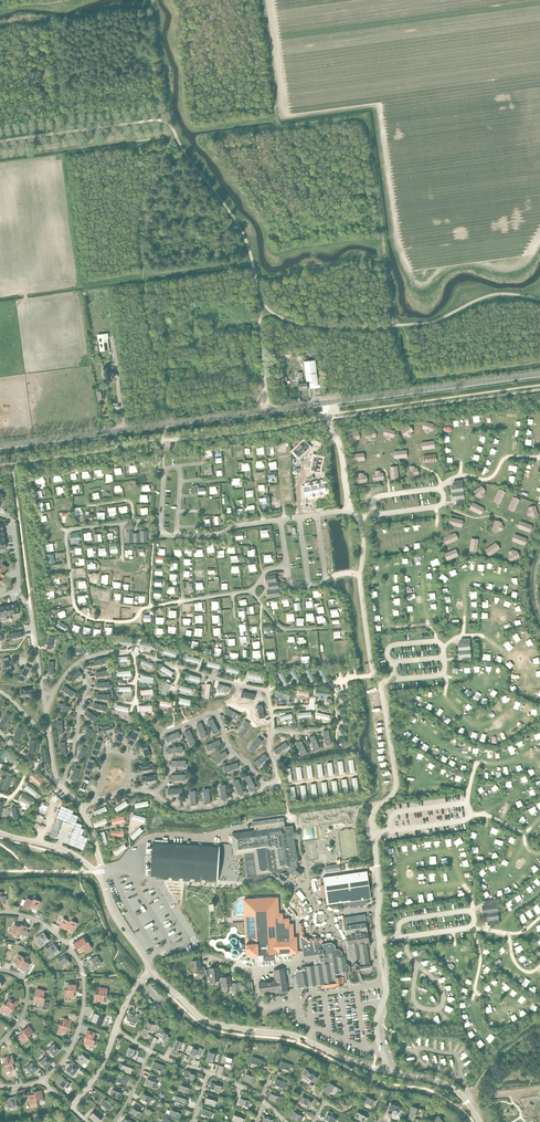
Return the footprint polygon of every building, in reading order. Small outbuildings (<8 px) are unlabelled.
[(107,334),(98,335),(100,351),(109,350),(107,334)] [(310,382),(310,385),(310,386),(318,385),(316,360),(305,362),(307,382),(310,382)] [(115,376),(115,370),(112,370),(111,368),(103,369),(104,381),(113,380),(112,376),(115,376)] [(307,385),(310,385),(310,382),(307,382),(303,382),(303,379),(298,379),(299,390),(308,390),(307,387),(308,387),(308,386),(307,386),(307,385)] [(100,388),(97,389),(98,400),(104,399),(103,397),(105,396),(104,391),(101,391),(100,388)] [(509,413),(501,414),(504,428),(511,426),(509,413)] [(452,421),(450,435),(457,436),(458,431),(459,431),(459,428),(459,427),(460,423),(452,421)] [(474,424),(470,424),(470,432),(474,432),(474,434),(480,434),(480,433),(481,433),(481,434),(488,434),(488,432),(492,432),(492,424),(488,424),(488,422),(481,422),(480,422),(474,422),(474,424)] [(424,428),(416,430),(420,444),(428,442),(424,428)] [(379,436),(375,437),(375,445),(379,445),(380,447),(386,446),(386,445),(387,445),(387,446),(393,445),(393,443),(397,443),(397,435),(393,435),(392,433),(386,434),(385,435),(385,434),(379,434),(379,436)] [(303,442),(294,451),(299,457),(303,453),(306,451),(305,451),(309,447),(303,442)] [(504,448),(497,450),(502,463),(509,461),(507,455),(508,455),(507,452),(506,452),(504,448)] [(314,456),(312,470),(319,471),(322,458),(314,456)] [(486,457),(478,460),(482,473),(490,471),(486,457)] [(417,460),(411,465),(419,476),(425,471),(417,460)] [(391,461),(383,463),(386,476),(394,474),(391,461)] [(527,471),(531,471),(531,473),(537,474),(537,473),(539,473),(539,474),(539,462),(538,462),(538,461),(532,461),(532,463),(528,462),(527,471)] [(448,465),(445,476),(452,476),(453,471),(458,473),(458,475),(463,474),(463,469),(448,465)] [(303,488),(299,489),(301,497),(305,496),(305,498),(311,497),(311,496),(313,496),(319,495),(318,493),(322,492),(321,484),(317,485),(316,483),(310,484),(310,485),(309,485),(303,486),(303,488)] [(431,485),(426,497),(433,500),(435,495),(436,495),(437,492),(436,492),(438,488),(431,485)] [(528,486),(523,486),(523,493),(537,493),(537,486),(531,486),(531,485),(528,485),(528,486)] [(489,492),(483,498),(493,507),(498,502),(489,492)] [(453,498),(450,509),(457,508),(458,504),(463,505),(463,508),(469,507),(468,501),(453,498)] [(518,507),(514,507),(514,515),(518,515),(518,517),(525,517),(525,516),(526,516),(526,517),(532,517),(532,515),(536,515),(536,507),(532,507),(532,505),(526,505),(526,506),(525,506),(525,505),(518,505),(518,507)] [(401,530),(397,531),(398,539),(402,538),(402,540),(409,539),(408,539),(410,538),(410,539),(416,538),(416,536),(420,535),(418,527),(414,528),(414,526),(408,527),(408,528),(407,528),(407,527),(400,528),(401,530)] [(472,528),(469,542),(476,543),(479,530),(472,528)] [(491,528),(489,542),(496,543),(497,537),(498,537),(498,534),(499,530),(491,528)] [(510,528),(508,539),(514,538),(515,534),(521,535),(521,537),(526,537),(526,531),(510,528)] [(133,531),(125,531),(125,543),(147,542),(147,530),(140,531),(140,533),(133,533),(133,531)] [(456,532),(448,532),(448,546),(456,546),(456,532)] [(276,574),(265,576),(265,583),(268,583),(269,590),(266,590),(267,598),(280,596),(278,581),(277,581),(276,574)] [(17,604),(12,605),(12,604),(0,606),(0,616),(0,617),(13,614),(19,613),(17,604)] [(463,662),(471,661),(469,638),(461,639),(461,642),(458,642),(459,659),(462,659),(463,662)] [(102,725),(103,732),(116,730),(115,723),(102,725)] [(113,742),(120,745),(125,733),(118,730),(113,742)] [(90,757),(97,759),(101,747),(95,745),(90,757)] [(84,774),(91,777),(95,765),(88,762),(84,774)] [(77,793),(84,796),(88,784),(81,781),(77,793)] [(256,821),(252,822),(252,826),(257,825),(284,821),(284,817),(256,821)] [(73,831),(80,834),(84,824),(78,821),(73,831)] [(285,827),(284,821),(257,825),(257,830),(285,827)] [(257,830),(231,834),(233,844),(234,855),(244,853),(248,878),(270,874),(276,879),(275,879),(282,885),(288,878),(286,877),(289,874),(294,873),(295,871),(296,871),(297,869),(298,867),(298,862),(296,861),(297,859),(293,825),(285,827),(257,830)] [(217,880),(220,846),(153,842),(151,875),(217,880)] [(340,863),(325,866),(326,872),(326,873),(341,871),(341,870),(345,870),(344,865),(340,866),(340,863)] [(367,870),(323,877),(324,884),(326,897),(327,904),(349,901),(350,907),(365,905),(365,899),(371,899),(367,870)] [(27,897),(23,906),(27,907),(26,909),(29,911),(30,909),(34,898),(32,897),(31,899),(27,897)] [(277,897),(244,899),(247,955),(259,955),(259,954),(297,952),(296,937),(289,938),(289,934),(292,934),(292,932),(292,930),(289,930),(288,919),(282,919),(282,914),(278,914),(277,897)] [(41,901),(34,898),(30,909),(33,910),(33,908),(37,910),(41,901)] [(486,907),(483,908),(484,920),(488,920),(488,924),(489,923),(490,925),(500,923),(496,901),(487,902),(487,903),(485,903),(486,907)] [(365,915),(344,918),(348,946),(351,945),(367,943),(369,943),(365,915)] [(66,929),(71,920),(68,918),(67,920),(63,918),(59,926),(66,929)] [(77,923),(71,920),(66,929),(68,931),(69,929),(73,931),(77,923)] [(306,923),(299,923),(303,950),(308,949),(311,945),(308,943),(311,940),(315,940),(309,934),(307,922),(306,923)] [(18,935),(22,925),(19,923),(18,925),(14,924),(11,933),(14,935),(14,936),(17,937),(18,935)] [(22,925),(18,935),(20,936),(21,934),(28,936),(29,932),(27,931),(28,927),(22,925)] [(44,932),(36,937),(41,943),(43,941),(45,944),(49,940),(44,932)] [(301,967),(292,979),(294,989),(301,988),(309,987),(316,986),(321,985),(322,985),(323,985),(327,984),(327,985),(328,984),(332,983),(332,985),(335,984),(339,982),(338,978),(349,976),(351,973),(350,965),(346,962),(345,956),(343,956),(342,952),(338,949),(336,949),(335,945),(332,942),(323,944),(322,943),(324,940),(320,937),(318,940),(317,939),(307,941),(305,939),(303,939),(302,939),(301,938),(301,935),(300,935),(303,950),(305,959),(305,962),(320,960),(320,961),(321,961),(321,964),(306,967),(306,966),(301,967)] [(76,941),(73,943),(77,949),(79,947),(89,941),(87,939),(85,940),(83,936),(76,941)] [(89,941),(79,947),(81,950),(83,949),(85,952),(92,947),(89,941)] [(367,943),(351,945),(353,960),(355,960),(355,962),(355,963),(358,965),(359,966),(360,966),(360,968),(359,969),(360,969),(360,968),(371,967),(370,963),(369,961),(368,961),(368,959),(368,958),(369,958),(367,943)] [(54,944),(47,949),(51,955),(54,953),(55,955),(60,952),(54,944)] [(19,967),(25,958),(19,954),(14,961),(17,964),(16,965),(19,967)] [(65,955),(58,960),(62,966),(65,964),(66,966),(71,963),(65,955)] [(97,955),(89,960),(92,965),(94,964),(96,967),(102,963),(97,955)] [(27,959),(25,958),(19,967),(25,971),(28,973),(31,970),(28,968),(31,964),(26,961),(27,959)] [(201,974),(206,973),(205,970),(205,966),(201,966),(200,959),(191,960),(193,971),(201,970),(201,974)] [(205,970),(206,973),(206,977),(209,977),(210,982),(220,981),(219,975),(220,974),(219,967),(209,968),(209,970),(205,970)] [(274,980),(258,982),(260,993),(279,991),(280,994),(286,993),(288,991),(287,990),(284,968),(273,970),(274,980)] [(230,976),(222,977),(223,987),(231,986),(231,990),(236,990),(235,983),(231,983),(230,976)] [(345,979),(349,979),(349,976),(338,978),(339,982),(321,985),(322,988),(343,985),(343,982),(346,982),(345,979)] [(96,994),(107,996),(108,988),(99,987),(99,991),(97,991),(96,994)] [(35,995),(45,998),(46,995),(44,995),(45,991),(37,988),(35,995)] [(107,996),(96,994),(95,1001),(104,1002),(105,998),(107,998),(107,996)] [(45,998),(35,995),(34,998),(36,998),(35,1003),(43,1005),(42,1009),(47,1010),(49,1003),(45,1002),(45,998)] [(6,1001),(4,1004),(14,1009),(17,1003),(15,1002),(10,998),(7,1002),(6,1001)] [(14,1009),(4,1004),(1,1010),(8,1014),(10,1011),(12,1012),(14,1009)] [(94,1012),(90,1021),(97,1023),(96,1025),(101,1026),(105,1016),(103,1016),(94,1012)] [(130,1013),(127,1020),(130,1021),(129,1023),(135,1025),(139,1014),(136,1013),(135,1015),(130,1013)] [(61,1022),(60,1024),(70,1027),(72,1020),(64,1018),(63,1022),(61,1022)] [(148,1021),(143,1031),(141,1034),(141,1033),(147,1036),(154,1024),(148,1021)] [(70,1027),(60,1024),(58,1031),(66,1034),(68,1030),(70,1030),(70,1027)] [(23,1030),(30,1039),(32,1037),(31,1036),(34,1033),(29,1026),(23,1030)] [(22,1033),(18,1036),(24,1043),(30,1039),(23,1030),(21,1032),(22,1033)] [(85,1037),(95,1040),(96,1038),(94,1037),(96,1033),(87,1030),(85,1037)] [(164,1030),(159,1040),(164,1043),(166,1044),(170,1037),(168,1036),(169,1033),(164,1030)] [(95,1040),(85,1037),(84,1039),(86,1040),(84,1044),(93,1047),(95,1040)] [(176,1055),(178,1052),(182,1042),(177,1039),(172,1049),(171,1053),(176,1055)] [(54,1044),(46,1051),(50,1055),(52,1053),(54,1055),(60,1050),(54,1044)] [(195,1059),(197,1054),(201,1056),(203,1050),(203,1049),(199,1047),(199,1049),(193,1046),(189,1057),(195,1059)] [(129,1047),(127,1053),(133,1055),(132,1058),(136,1060),(137,1057),(139,1051),(129,1047)] [(209,1051),(207,1062),(213,1064),(215,1053),(209,1051)] [(82,1054),(77,1061),(82,1065),(84,1063),(86,1064),(90,1060),(82,1054)] [(3,1062),(4,1065),(14,1062),(12,1055),(4,1058),(5,1062),(3,1062)] [(46,1056),(38,1063),(42,1067),(44,1065),(46,1068),(51,1063),(46,1056)] [(227,1056),(224,1067),(230,1068),(233,1057),(227,1056)] [(253,1056),(251,1062),(261,1066),(260,1066),(264,1068),(266,1062),(263,1061),(263,1060),(253,1056)] [(281,1061),(279,1067),(290,1070),(292,1065),(281,1061)] [(14,1062),(4,1065),(6,1072),(15,1069),(13,1065),(15,1064),(14,1062)] [(155,1062),(152,1067),(163,1071),(165,1066),(155,1062)] [(32,1063),(24,1069),(28,1073),(30,1072),(32,1074),(37,1070),(32,1063)] [(71,1064),(65,1071),(70,1075),(71,1073),(74,1075),(78,1069),(71,1064)] [(123,1064),(121,1070),(131,1074),(133,1068),(123,1064)] [(305,1069),(302,1074),(306,1076),(312,1080),(314,1082),(314,1081),(315,1082),(318,1076),(309,1071),(305,1069)] [(186,1070),(184,1076),(194,1079),(196,1074),(186,1070)] [(246,1074),(244,1079),(255,1083),(257,1077),(246,1074)] [(118,1075),(116,1080),(126,1084),(128,1079),(118,1075)] [(71,1084),(63,1077),(61,1076),(56,1083),(57,1084),(63,1089),(65,1086),(67,1088),(71,1084)] [(148,1079),(146,1084),(156,1088),(158,1083),(148,1079)] [(276,1079),(274,1084),(285,1088),(287,1083),(276,1079)] [(212,1083),(210,1088),(220,1092),(222,1086),(212,1083)] [(330,1083),(324,1092),(330,1095),(335,1086),(330,1083)] [(181,1085),(179,1090),(189,1094),(191,1088),(181,1085)] [(112,1089),(110,1095),(121,1099),(123,1093),(112,1089)] [(42,1090),(35,1091),(37,1102),(40,1102),(39,1100),(44,1099),(42,1090)] [(32,1094),(28,1095),(31,1108),(38,1106),(37,1102),(35,1091),(32,1092),(32,1094)] [(144,1092),(140,1097),(149,1103),(153,1098),(144,1092)] [(271,1093),(269,1099),(279,1103),(281,1097),(271,1093)] [(177,1095),(175,1100),(185,1104),(187,1099),(177,1095)] [(303,1096),(300,1101),(310,1106),(313,1101),(303,1096)] [(367,1096),(363,1101),(373,1106),(376,1101),(367,1096)] [(16,1097),(7,1099),(9,1107),(12,1106),(13,1109),(18,1108),(16,1097)] [(207,1097),(205,1103),(215,1107),(217,1101),(207,1097)] [(241,1097),(239,1103),(249,1107),(251,1101),(241,1097)] [(105,1099),(101,1103),(109,1110),(114,1106),(105,1099)] [(391,1103),(389,1109),(400,1111),(401,1106),(391,1103)] [(412,1106),(409,1117),(415,1119),(417,1108),(412,1106)] [(133,1107),(130,1112),(139,1118),(142,1113),(133,1107)] [(202,1107),(200,1113),(211,1117),(213,1111),(202,1107)] [(172,1109),(169,1115),(180,1119),(182,1113),(183,1110),(179,1109),(178,1109),(177,1111),(172,1109)] [(291,1117),(301,1121),(304,1117),(294,1111),(291,1117)] [(325,1118),(331,1121),(335,1121),(337,1119),(332,1115),(333,1113),(329,1111),(325,1118)] [(89,1116),(95,1121),(99,1121),(101,1119),(93,1112),(89,1116)] [(355,1117),(364,1121),(367,1117),(358,1112),(355,1117)]
